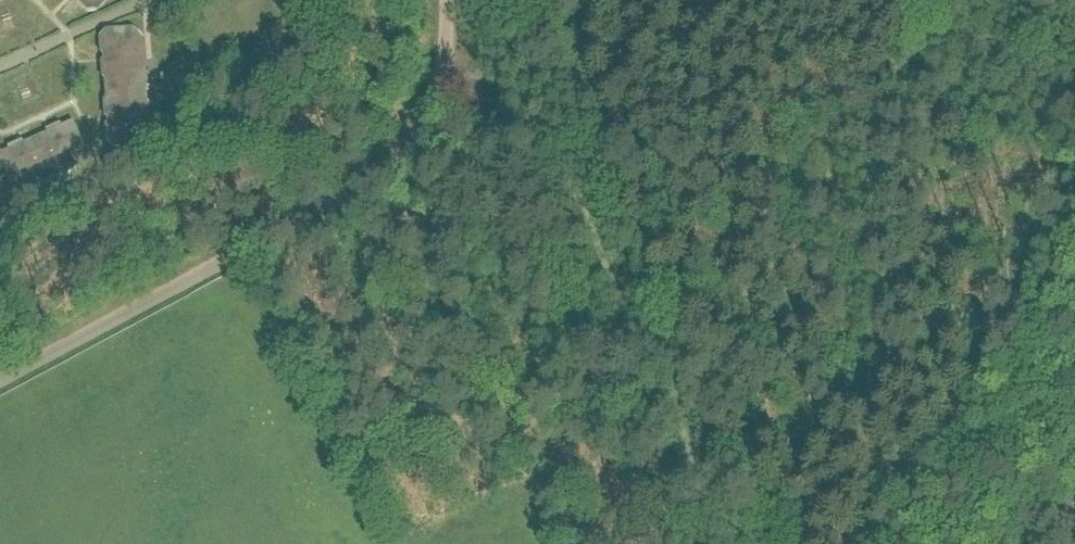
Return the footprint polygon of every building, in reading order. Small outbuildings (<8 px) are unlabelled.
[(75,2),(86,13),(95,13),(108,0),(77,0),(75,2)] [(105,91),(141,89),(140,68),(144,68),(143,42),(131,33),(104,34),(99,40),(100,53),(103,53),(104,64),(100,64),(101,79),(104,79),(105,91)] [(141,89),(105,91),(105,104),(102,104),(103,116),(107,116),(107,127),(103,127),(104,142),(111,149),(137,147),(147,136),(147,125),(159,124),(158,115),(146,115),(146,106),(142,106),(141,89)] [(32,141),(50,182),(78,169),(78,167),(79,167),(74,154),(83,150),(71,124),(60,129),(59,126),(44,132),(46,135),(32,141)] [(14,180),(18,179),(24,192),(26,191),(26,192),(50,182),(32,141),(22,146),(21,143),(6,149),(8,152),(0,155),(0,160),(4,169),(2,170),(8,183),(14,180)]
